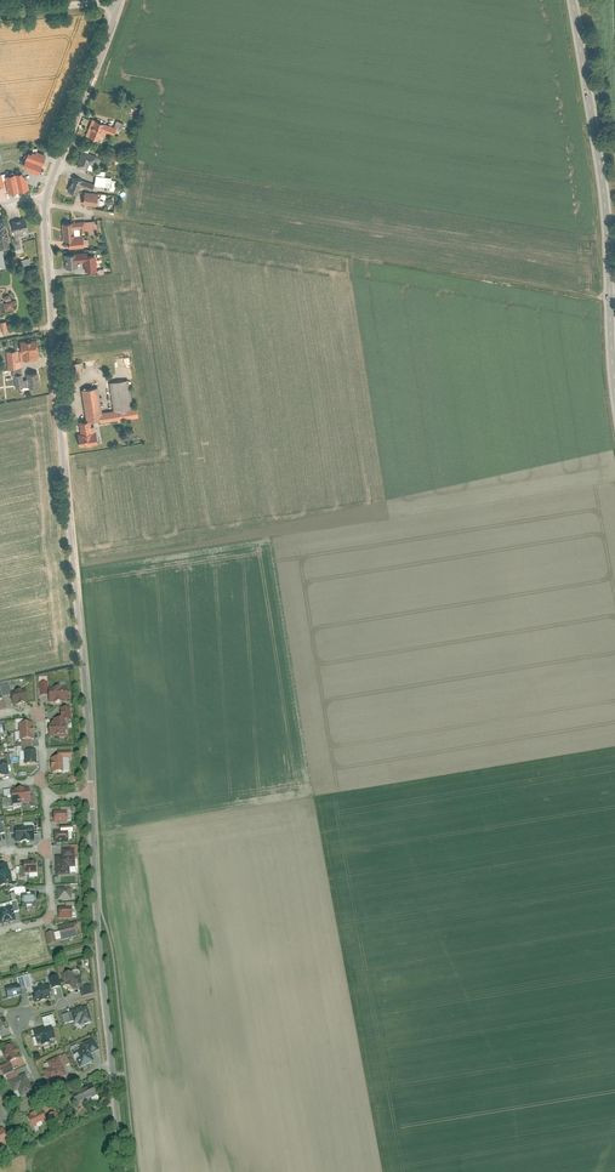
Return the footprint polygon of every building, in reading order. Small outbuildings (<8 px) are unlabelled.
[(114,127),(91,118),(85,136),(99,141),(102,133),(111,136),(114,127)] [(91,154),(78,150),(73,166),(85,170),(91,154)] [(26,159),(42,165),(45,156),(36,152),(35,153),(32,152),(31,154),(28,153),(26,159)] [(29,170),(38,174),(42,165),(26,159),(24,164),(27,166),(26,167),(29,169),(29,170)] [(21,173),(15,174),(19,190),(28,188),(26,179),(24,179),(24,176),(22,176),(21,173)] [(19,190),(15,174),(5,176),(9,193),(19,190)] [(82,180),(70,175),(64,190),(76,194),(82,180)] [(95,175),(93,185),(106,187),(106,190),(114,191),(116,181),(111,180),(111,178),(95,175)] [(96,192),(82,191),(80,205),(94,206),(96,192)] [(111,197),(105,200),(107,205),(114,203),(111,197)] [(23,218),(10,220),(12,233),(26,230),(23,218)] [(95,220),(82,220),(83,233),(96,233),(95,220)] [(72,222),(58,223),(60,241),(65,240),(66,247),(80,246),(79,234),(74,235),(72,222)] [(97,251),(79,252),(80,261),(85,260),(86,270),(99,269),(97,251)] [(79,252),(61,254),(62,269),(81,267),(80,261),(79,252)] [(5,312),(13,309),(11,300),(2,303),(5,312)] [(39,340),(22,342),(23,349),(24,360),(41,358),(39,340)] [(24,360),(23,349),(8,351),(9,367),(24,366),(24,360)] [(81,374),(81,362),(70,363),(70,367),(66,367),(67,385),(76,385),(76,374),(81,374)] [(40,386),(40,372),(20,372),(21,386),(40,386)] [(125,379),(105,381),(109,408),(99,410),(96,391),(79,393),(82,420),(91,419),(96,418),(97,422),(134,417),(132,405),(129,405),(125,379)] [(82,420),(76,421),(78,433),(75,433),(77,446),(98,443),(96,430),(93,431),(91,419),(82,420)] [(64,687),(46,688),(47,703),(64,702),(64,687)] [(23,690),(7,693),(10,705),(26,702),(23,690)] [(52,724),(45,725),(45,736),(64,735),(63,719),(52,719),(52,724)] [(32,723),(15,724),(16,740),(32,739),(32,723)] [(30,750),(19,750),(20,764),(31,764),(30,750)] [(66,757),(47,757),(47,773),(66,773),(66,757)] [(14,789),(16,803),(26,802),(24,788),(14,789)] [(4,790),(5,804),(16,803),(14,789),(4,790)] [(69,821),(68,810),(53,810),(54,822),(69,821)] [(69,842),(68,831),(73,830),(73,824),(59,825),(60,830),(54,830),(55,843),(69,842)] [(27,840),(27,825),(17,826),(18,840),(27,840)] [(18,840),(17,826),(8,826),(8,841),(18,840)] [(54,856),(55,875),(69,874),(69,867),(75,866),(74,847),(60,848),(61,855),(54,856)] [(21,872),(33,871),(32,860),(13,861),(14,877),(22,877),(21,872)] [(57,887),(57,900),(72,900),(71,887),(57,887)] [(16,893),(16,906),(31,905),(30,893),(16,893)] [(11,919),(9,911),(13,910),(11,900),(0,902),(0,922),(11,919)] [(58,907),(58,917),(75,917),(74,906),(58,907)] [(51,927),(54,940),(70,936),(69,930),(72,929),(71,922),(51,927)] [(65,972),(56,973),(58,985),(65,989),(75,987),(73,975),(66,976),(65,972)] [(0,987),(0,999),(15,995),(12,983),(0,987)] [(44,984),(24,988),(27,1003),(46,999),(44,984)] [(63,1011),(67,1022),(71,1021),(73,1025),(85,1021),(80,1005),(63,1011)] [(56,1044),(51,1027),(34,1032),(35,1038),(33,1039),(34,1045),(42,1043),(42,1045),(49,1043),(50,1046),(56,1044)] [(77,1046),(66,1052),(73,1067),(86,1060),(83,1054),(92,1049),(87,1038),(76,1044),(77,1046)] [(0,1048),(0,1056),(3,1063),(17,1057),(10,1043),(0,1048)] [(43,1068),(36,1071),(42,1083),(62,1074),(53,1055),(40,1062),(43,1068)] [(24,1073),(5,1081),(10,1092),(14,1090),(18,1097),(32,1091),(24,1073)] [(85,1084),(73,1090),(78,1101),(91,1095),(85,1084)] [(73,1090),(61,1097),(66,1108),(78,1101),(73,1090)] [(45,1129),(55,1125),(46,1104),(26,1112),(32,1125),(41,1121),(45,1129)]
